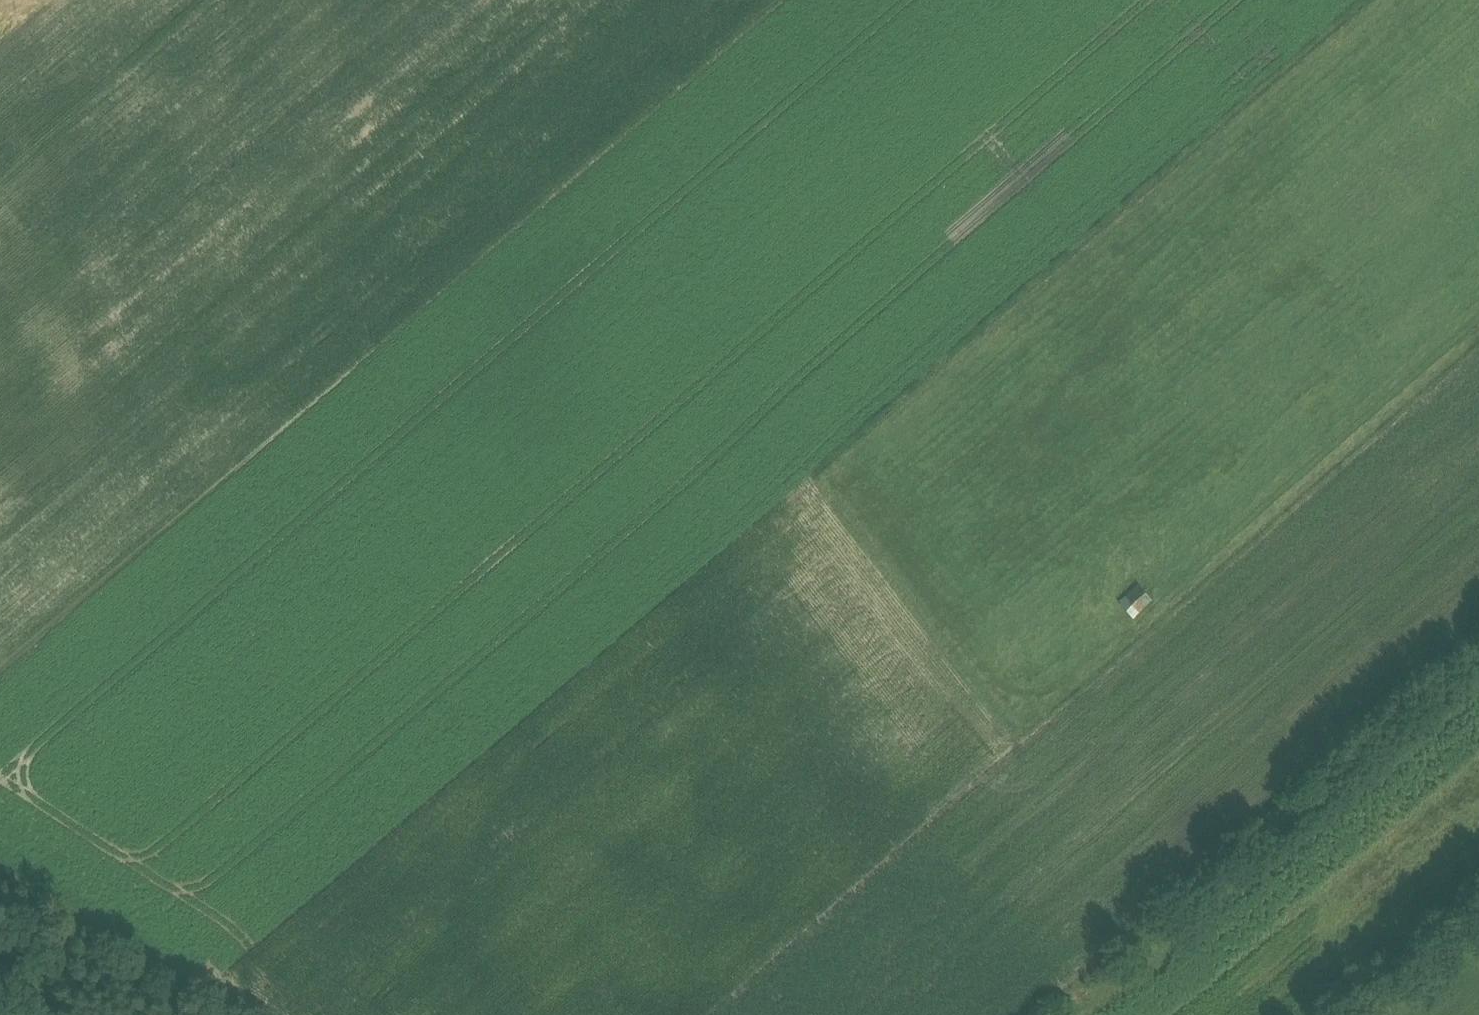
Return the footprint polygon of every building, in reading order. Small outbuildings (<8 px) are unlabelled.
[(1141,579),(1124,599),(1136,609),(1153,589),(1141,579)]
